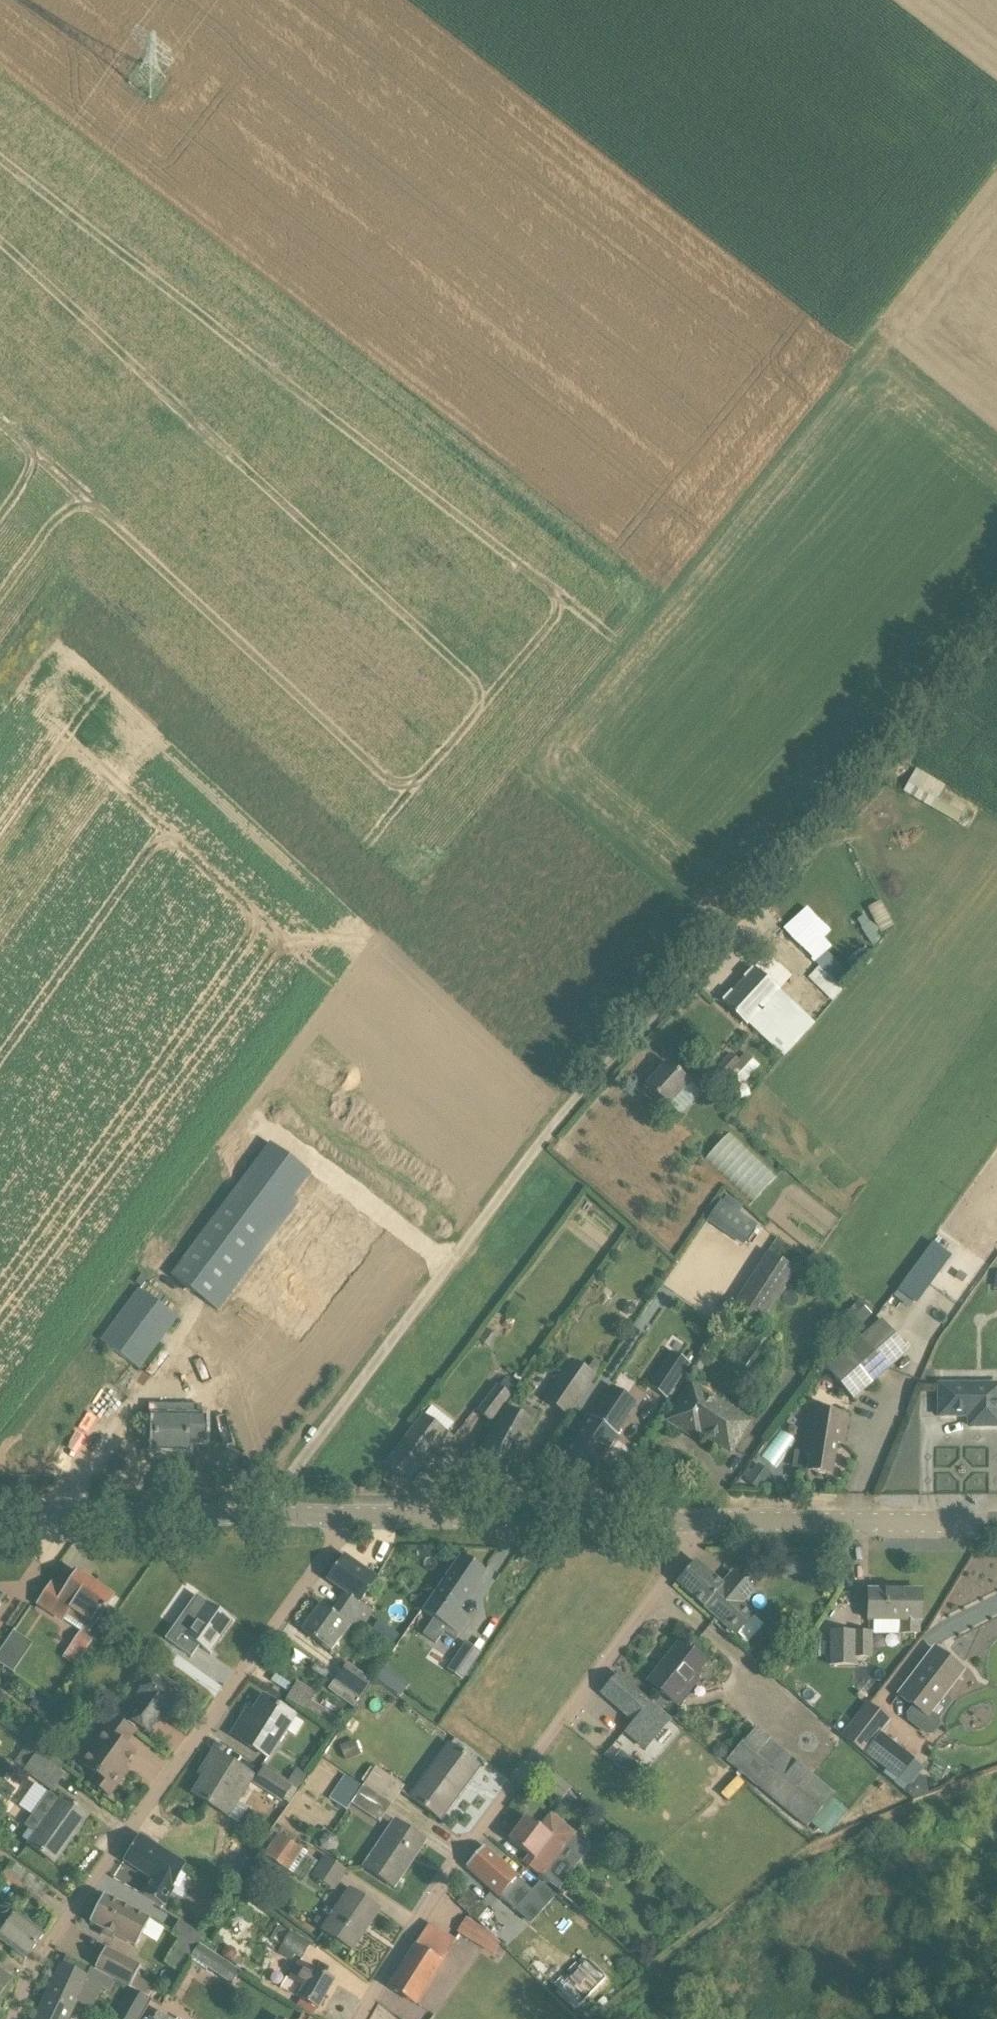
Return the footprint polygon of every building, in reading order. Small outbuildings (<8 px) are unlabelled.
[(914,778),(905,792),(951,819),(959,806),(914,778)] [(846,966),(807,929),(828,907),(817,898),(785,932),(819,964),(808,976),(833,999),(841,990),(831,982),(846,966)] [(755,968),(722,1004),(748,1027),(749,1026),(784,1057),(815,1024),(755,968)] [(757,1068),(746,1058),(741,1063),(731,1054),(718,1067),(728,1076),(729,1075),(740,1086),(757,1068)] [(688,1083),(667,1063),(645,1087),(666,1106),(688,1083)] [(730,1090),(735,1102),(750,1096),(746,1084),(740,1086),(730,1090)] [(754,1200),(778,1174),(731,1130),(706,1156),(754,1200)] [(296,1203),(291,1198),(310,1173),(271,1142),(171,1277),(215,1309),(296,1203)] [(707,1223),(717,1229),(722,1222),(749,1239),(757,1226),(739,1214),(722,1203),(721,1201),(707,1223)] [(912,1307),(950,1255),(930,1241),(893,1294),(912,1307)] [(794,1273),(767,1255),(733,1306),(760,1325),(794,1273)] [(142,1288),(149,1279),(143,1274),(136,1283),(142,1288)] [(175,1317),(137,1288),(99,1340),(137,1367),(175,1317)] [(857,1302),(840,1319),(854,1333),(872,1316),(857,1302)] [(624,1313),(627,1316),(632,1316),(636,1312),(636,1307),(632,1304),(627,1304),(624,1308),(624,1313)] [(907,1353),(881,1324),(863,1340),(827,1371),(852,1400),(888,1370),(907,1353)] [(690,1366),(672,1354),(649,1388),(667,1400),(690,1366)] [(594,1378),(571,1361),(543,1400),(566,1416),(594,1378)] [(497,1388),(508,1398),(518,1386),(507,1377),(497,1388)] [(598,1398),(562,1447),(591,1467),(626,1418),(624,1417),(636,1400),(611,1383),(600,1399),(598,1398)] [(692,1385),(681,1401),(668,1421),(689,1435),(693,1429),(730,1453),(743,1433),(750,1422),(692,1385)] [(940,1386),(940,1416),(970,1416),(970,1427),(996,1427),(996,1386),(940,1386)] [(508,1398),(497,1388),(477,1413),(489,1422),(508,1398)] [(202,1406),(178,1405),(167,1406),(151,1406),(150,1425),(155,1425),(155,1451),(189,1451),(189,1442),(205,1442),(205,1420),(202,1420),(202,1406)] [(533,1425),(528,1422),(530,1418),(508,1406),(478,1461),(504,1475),(533,1425)] [(847,1419),(841,1418),(810,1412),(801,1454),(812,1456),(808,1472),(831,1476),(836,1445),(843,1445),(847,1419)] [(454,1440),(424,1416),(388,1464),(408,1479),(433,1449),(441,1456),(454,1440)] [(771,1475),(757,1465),(746,1480),(759,1490),(771,1475)] [(362,1602),(377,1579),(345,1556),(327,1581),(345,1594),(332,1612),(351,1626),(358,1630),(373,1609),(362,1602)] [(485,1572),(463,1556),(423,1613),(433,1620),(423,1635),(435,1644),(443,1632),(455,1640),(468,1622),(456,1614),(485,1572)] [(783,1578),(803,1578),(803,1558),(784,1557),(783,1578)] [(743,1606),(754,1592),(734,1574),(723,1586),(695,1562),(677,1583),(735,1633),(752,1613),(743,1606)] [(81,1632),(80,1634),(86,1638),(113,1599),(77,1574),(65,1592),(52,1584),(39,1603),(81,1632)] [(921,1592),(869,1591),(868,1619),(899,1620),(899,1633),(916,1634),(917,1620),(921,1621),(921,1592)] [(197,1596),(165,1640),(191,1659),(203,1643),(214,1652),(235,1623),(197,1596)] [(351,1626),(332,1612),(331,1612),(321,1605),(302,1631),(331,1653),(333,1649),(341,1655),(350,1642),(343,1637),(351,1626)] [(391,1644),(399,1634),(379,1620),(372,1630),(391,1644)] [(855,1666),(855,1659),(856,1631),(829,1631),(829,1665),(855,1666)] [(871,1632),(856,1631),(855,1659),(870,1659),(871,1632)] [(925,1638),(884,1688),(893,1695),(933,1645),(925,1638)] [(705,1660),(681,1641),(648,1682),(674,1702),(705,1660)] [(0,1655),(0,1665),(10,1672),(23,1651),(9,1642),(0,1655)] [(68,1651),(79,1660),(86,1650),(74,1642),(68,1651)] [(467,1644),(449,1672),(463,1681),(481,1653),(467,1644)] [(934,1650),(920,1669),(897,1697),(913,1706),(907,1714),(909,1722),(926,1736),(931,1736),(938,1727),(938,1722),(931,1716),(964,1673),(934,1650)] [(783,1679),(787,1673),(790,1668),(786,1662),(781,1661),(776,1663),(774,1668),(774,1669),(772,1674),(780,1680),(783,1679)] [(346,1663),(337,1676),(361,1695),(372,1682),(346,1663)] [(377,1680),(384,1685),(394,1672),(387,1667),(377,1680)] [(184,1694),(155,1673),(137,1697),(141,1700),(127,1718),(148,1733),(161,1715),(166,1719),(184,1694)] [(618,1675),(601,1693),(636,1721),(627,1732),(646,1749),(671,1720),(618,1675)] [(306,1707),(315,1692),(295,1680),(287,1695),(306,1707)] [(814,1705),(821,1696),(807,1683),(799,1691),(814,1705)] [(36,1695),(29,1707),(41,1713),(48,1702),(36,1695)] [(294,1719),(264,1698),(247,1725),(242,1721),(233,1736),(267,1760),(294,1719)] [(890,1722),(869,1704),(843,1737),(865,1754),(894,1778),(897,1780),(899,1781),(915,1761),(915,1760),(880,1734),(890,1722)] [(135,1754),(125,1746),(134,1734),(112,1717),(102,1731),(105,1733),(82,1765),(95,1774),(89,1782),(110,1797),(122,1781),(117,1777),(135,1754)] [(754,1728),(730,1757),(809,1824),(835,1794),(754,1728)] [(355,1741),(340,1747),(345,1762),(361,1756),(355,1741)] [(479,1768),(447,1745),(410,1798),(440,1820),(479,1768)] [(714,1750),(714,1755),(718,1759),(725,1759),(728,1755),(728,1749),(723,1745),(718,1745),(714,1750)] [(37,1756),(59,1773),(63,1767),(40,1751),(37,1756)] [(253,1777),(214,1752),(204,1768),(208,1770),(193,1795),(229,1817),(253,1777)] [(37,1756),(25,1771),(52,1791),(64,1776),(59,1773),(37,1756)] [(894,1785),(903,1793),(909,1786),(912,1785),(919,1776),(924,1769),(915,1761),(899,1781),(897,1780),(894,1784),(894,1785)] [(646,1773),(639,1767),(630,1777),(637,1784),(646,1773)] [(364,1786),(393,1805),(404,1787),(376,1768),(364,1786)] [(263,1769),(254,1784),(281,1801),(291,1786),(263,1769)] [(297,1769),(288,1783),(300,1790),(309,1777),(297,1769)] [(544,1787),(559,1799),(561,1801),(562,1800),(571,1788),(555,1775),(554,1775),(544,1787)] [(351,1805),(381,1824),(393,1805),(364,1786),(363,1787),(345,1776),(329,1799),(347,1811),(351,1805)] [(926,1780),(919,1776),(912,1785),(909,1786),(903,1793),(912,1800),(928,1794),(926,1780)] [(88,1816),(63,1798),(60,1802),(49,1794),(24,1828),(34,1835),(28,1844),(55,1864),(88,1816)] [(575,1834),(561,1823),(550,1837),(526,1819),(509,1841),(527,1855),(519,1866),(539,1880),(557,1857),(575,1834)] [(425,1842),(396,1822),(364,1868),(394,1888),(425,1842)] [(306,1835),(287,1824),(279,1836),(278,1836),(264,1855),(286,1872),(302,1851),(297,1848),(306,1835)] [(185,1867),(139,1837),(124,1861),(153,1879),(143,1897),(163,1908),(185,1867)] [(484,1848),(467,1867),(515,1911),(532,1892),(484,1848)] [(345,1872),(324,1858),(311,1878),(332,1891),(345,1872)] [(12,1865),(11,1865),(2,1877),(38,1903),(46,1890),(12,1865)] [(211,1898),(217,1902),(223,1891),(217,1887),(211,1898)] [(379,1910),(349,1892),(323,1932),(352,1951),(379,1910)] [(485,1908),(468,1892),(457,1903),(470,1916),(489,1933),(499,1921),(485,1908)] [(150,1922),(103,1897),(89,1924),(135,1949),(150,1922)] [(159,1912),(155,1920),(171,1928),(175,1921),(159,1912)] [(17,1915),(6,1929),(0,1925),(0,1941),(26,1959),(44,1935),(17,1915)] [(489,1934),(478,1927),(468,1920),(459,1934),(492,1954),(500,1944),(489,1934)] [(180,1922),(172,1933),(183,1939),(167,1964),(180,1972),(203,1936),(180,1922)] [(455,1942),(429,1925),(389,1989),(415,2005),(455,1942)] [(288,1933),(278,1927),(271,1940),(280,1946),(302,1958),(308,1946),(288,1933)] [(190,1959),(205,1969),(215,1955),(200,1945),(190,1959)] [(225,1948),(222,1953),(224,1958),(228,1961),(234,1960),(237,1956),(235,1950),(231,1947),(225,1948)] [(140,1968),(105,1950),(94,1969),(95,1970),(95,1971),(94,1971),(115,1982),(129,1990),(129,1988),(136,1976),(140,1968)] [(240,1972),(228,1964),(219,1976),(232,1985),(240,1972)] [(299,1999),(318,2010),(334,1983),(300,1964),(295,1973),(310,1982),(299,1999)] [(62,1965),(37,2018),(68,2018),(76,2003),(91,2009),(101,1989),(110,1994),(115,1982),(94,1971),(95,1971),(91,1969),(87,1978),(62,1965)] [(11,1981),(0,1973),(0,1997),(11,1981)] [(136,1976),(129,1988),(148,1998),(154,1986),(136,1976)] [(131,1991),(121,2009),(137,2018),(138,2018),(149,2000),(131,1991)]
